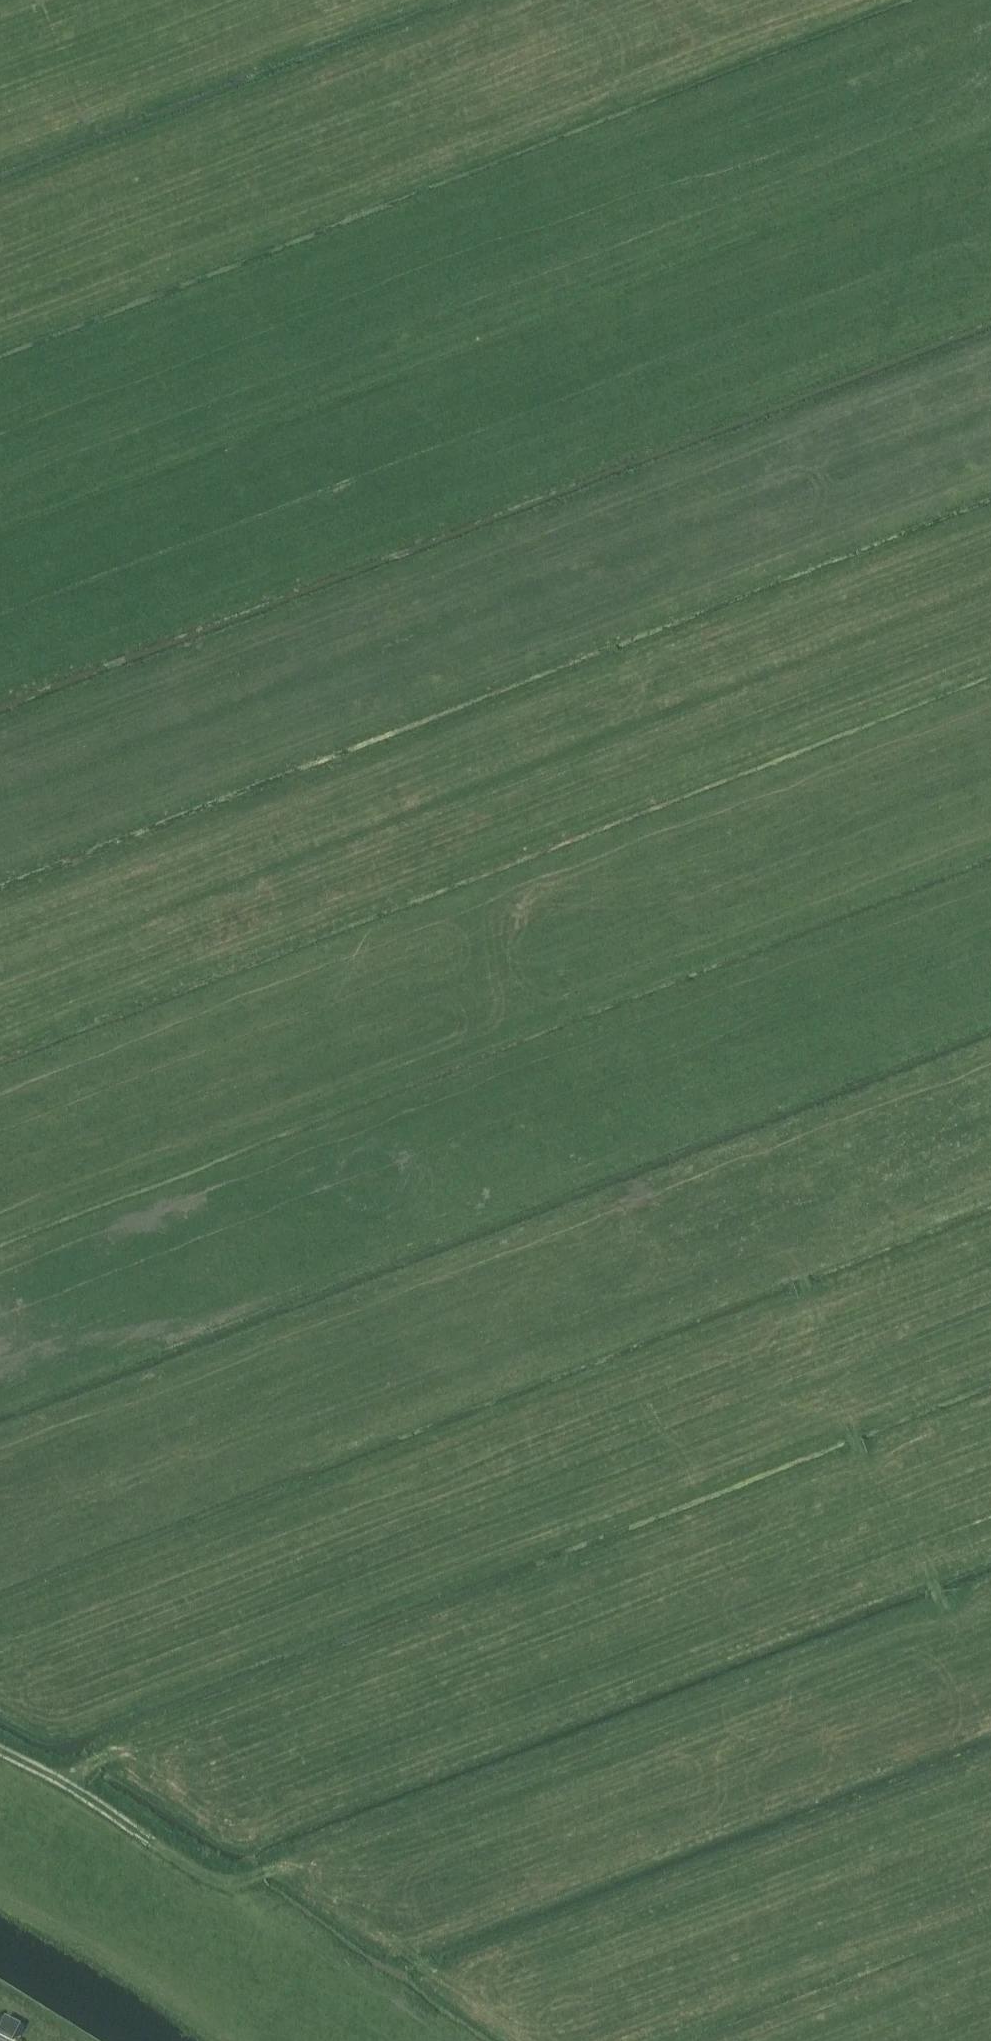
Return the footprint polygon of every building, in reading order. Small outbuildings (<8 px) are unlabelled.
[(20,2027),(6,2020),(0,2030),(0,2035),(12,2040),(13,2040),(20,2027)]
